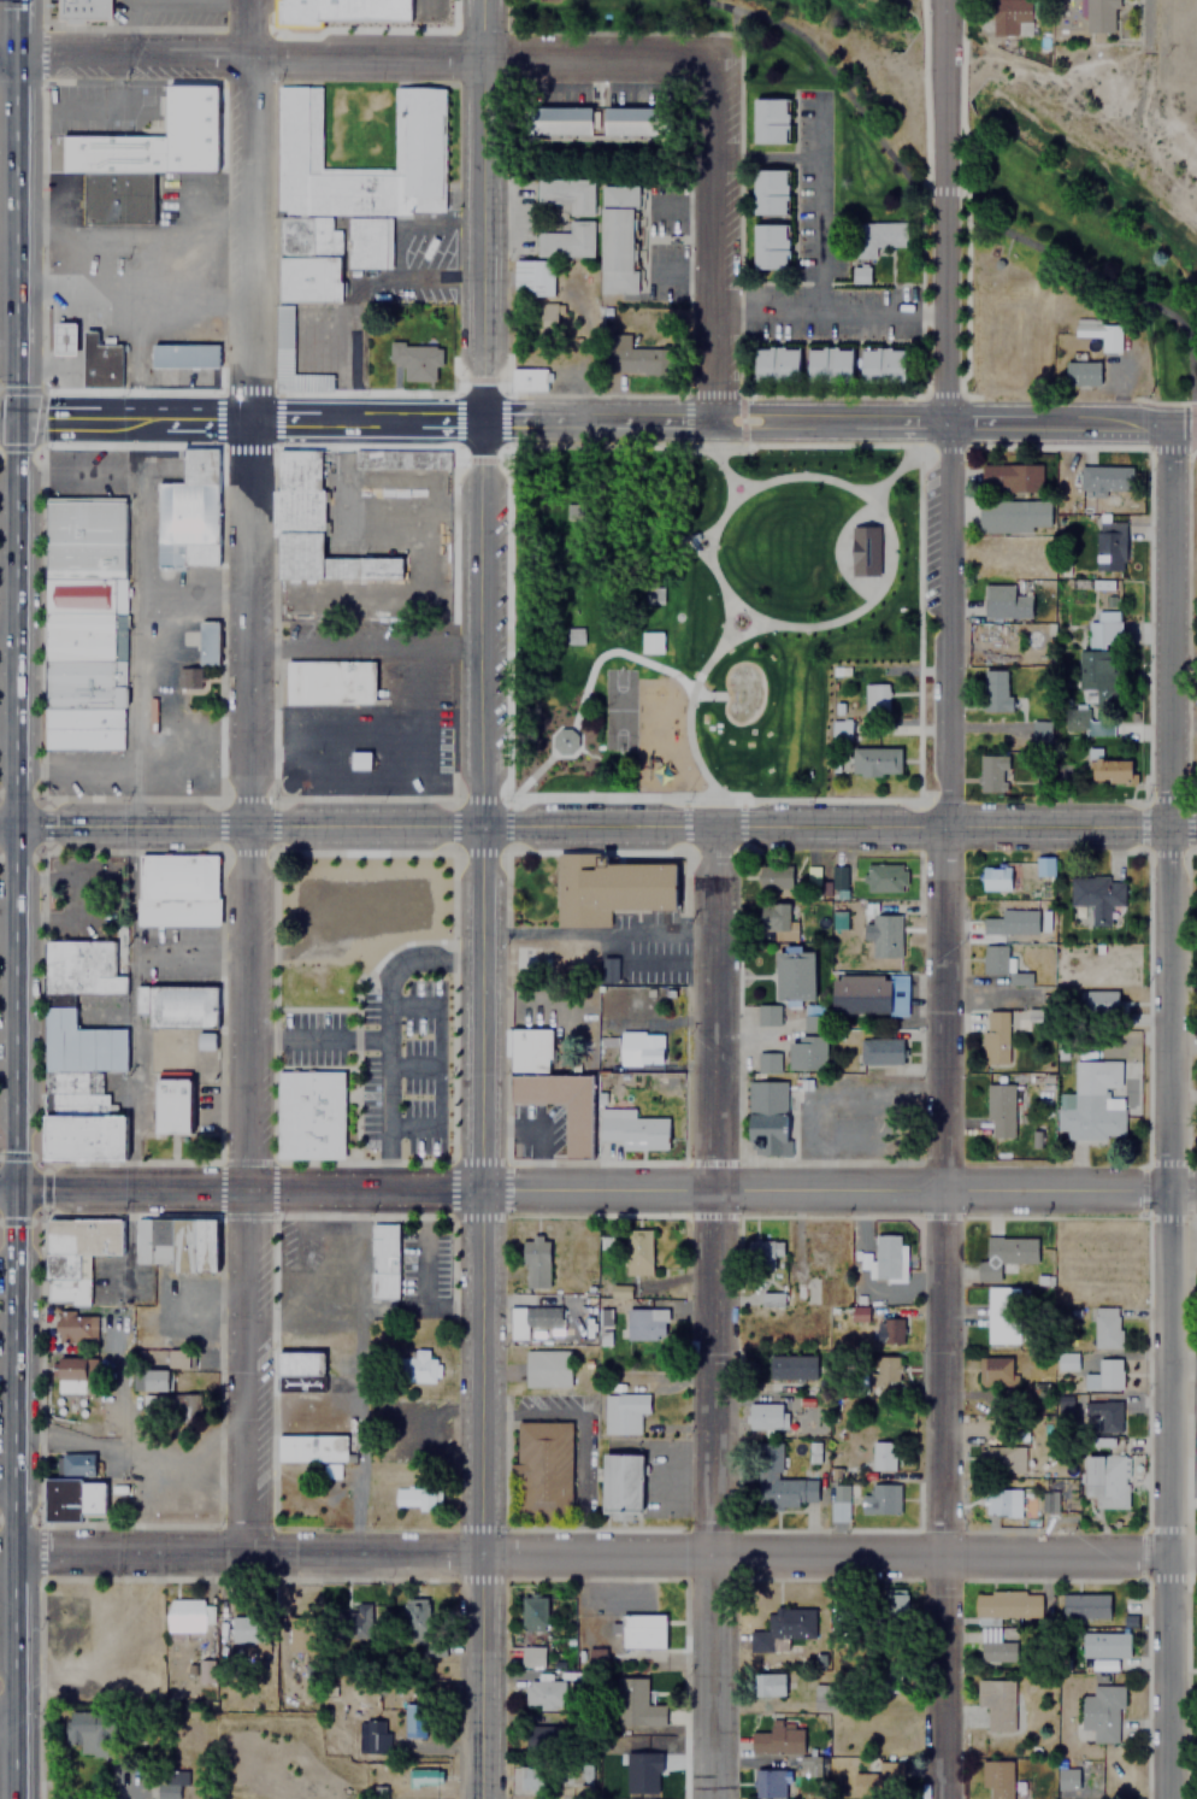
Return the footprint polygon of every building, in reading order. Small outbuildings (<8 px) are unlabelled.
[(58,18),(58,0),(110,0),(110,19),(84,19),(84,23),(63,23),(63,18),(58,18)] [(275,23),(409,23),(409,0),(275,0),(275,23)] [(1031,35),(1031,0),(993,0),(993,35),(1031,35)] [(1119,8),(1119,0),(1084,0),(1084,31),(1114,31),(1114,8),(1119,8)] [(61,171),(61,134),(165,134),(165,84),(218,84),(218,172),(154,172),(83,172),(61,171)] [(277,301),(340,301),(341,229),(331,229),(331,214),(347,214),(347,266),(388,268),(388,212),(443,212),(443,86),(393,86),(393,166),(320,166),(320,86),(278,86),(277,301)] [(754,142),(789,142),(789,98),(754,98),(754,142)] [(535,135),(591,135),(591,106),(535,106),(535,135)] [(605,135),(671,135),(671,106),(605,106),(605,135)] [(788,169),(753,169),(753,214),(788,214),(788,169)] [(83,224),(83,172),(154,172),(154,224),(83,224)] [(594,214),(594,177),(536,177),(536,205),(568,205),(568,214),(594,214)] [(601,183),(600,294),(637,294),(638,184),(601,183)] [(568,230),(536,230),(536,257),(592,257),(592,219),(568,219),(568,230)] [(874,246),(907,246),(907,222),(853,221),(853,257),(874,257),(874,246)] [(753,269),(786,269),(786,223),(753,223),(753,269)] [(512,295),(554,295),(554,259),(512,259),(512,295)] [(851,265),(851,282),(868,283),(868,265),(851,265)] [(293,305),(275,305),(275,392),(350,393),(350,372),(291,372),(293,305)] [(556,305),(527,305),(527,335),(556,335),(556,305)] [(1098,336),(1098,351),(1119,352),(1119,321),(1073,321),(1073,336),(1098,336)] [(53,322),(77,322),(77,355),(53,355),(53,322)] [(82,330),(96,330),(96,343),(120,343),(120,386),(82,386),(82,330)] [(218,342),(152,342),(152,368),(218,368),(218,342)] [(440,343),(389,343),(389,363),(403,363),(403,381),(440,381),(440,343)] [(800,347),(753,347),(753,382),(800,382),(800,347)] [(853,382),(853,347),(807,347),(807,382),(853,382)] [(861,382),(906,382),(906,347),(861,347),(861,382)] [(1099,387),(1099,361),(1065,361),(1065,387),(1099,387)] [(509,369),(509,390),(546,390),(546,369),(509,369)] [(449,469),(449,449),(385,449),(385,442),(354,441),(354,469),(449,469)] [(218,448),(182,448),(182,482),(155,483),(157,568),(219,566),(218,448)] [(401,578),(401,558),(322,557),(322,449),(276,449),(276,578),(401,578)] [(1042,492),(1042,463),(981,463),(981,492),(1042,492)] [(1131,492),(1131,465),(1079,465),(1079,492),(1131,492)] [(1050,531),(1050,500),(979,500),(979,531),(1050,531)] [(1124,519),(1095,519),(1095,571),(1124,571),(1124,519)] [(853,530),(851,575),(866,575),(867,530),(853,530)] [(35,577),(112,577),(112,610),(37,611),(35,577)] [(1119,605),(1119,580),(1090,580),(1090,605),(1119,605)] [(1014,594),(1014,584),(983,584),(983,617),(1031,617),(1031,594),(1014,594)] [(1066,735),(1113,737),(1113,719),(1087,719),(1089,702),(1097,704),(1097,684),(1114,686),(1115,651),(1119,651),(1120,609),(1087,607),(1085,657),(1080,657),(1078,704),(1067,704),(1066,735)] [(218,665),(218,621),(197,621),(197,665),(218,665)] [(661,652),(661,633),(641,633),(641,652),(661,652)] [(285,660),(285,705),(373,705),(373,660),(285,660)] [(202,688),(201,668),(178,668),(178,689),(202,688)] [(1020,695),(1006,695),(1006,670),(984,670),(984,717),(1020,717),(1020,695)] [(859,683),(859,711),(888,711),(888,683),(859,683)] [(1024,742),(1050,742),(1050,719),(1024,719),(1024,742)] [(851,748),(851,776),(901,776),(901,748),(851,748)] [(1085,782),(1131,782),(1131,760),(1101,760),(1101,748),(1086,748),(1085,782)] [(978,792),(1007,792),(1007,754),(978,754),(978,792)] [(608,927),(608,910),(677,910),(677,863),(597,863),(598,854),(556,854),(556,927),(608,927)] [(136,927),(136,856),(217,856),(217,898),(219,898),(219,927),(136,927)] [(1052,856),(1036,856),(1036,876),(1052,876),(1052,856)] [(866,892),(904,892),(904,864),(866,864),(866,892)] [(1009,892),(1010,869),(981,868),(981,890),(1009,892)] [(1109,906),(1122,906),(1124,876),(1069,875),(1069,906),(1090,906),(1090,927),(1109,927),(1109,906)] [(425,884),(305,884),(305,928),(332,928),(332,941),(348,941),(348,930),(425,931),(425,884)] [(793,922),(792,903),(761,904),(762,933),(799,931),(799,922),(793,922)] [(1037,910),(1000,910),(1000,918),(981,918),(981,935),(1037,935),(1037,910)] [(832,929),(847,929),(847,911),(832,911),(832,929)] [(872,916),(872,957),(900,957),(900,916),(872,916)] [(46,941),(113,941),(113,976),(124,976),(124,994),(46,994),(46,941)] [(1008,945),(981,945),(981,974),(1008,975),(1008,945)] [(813,1000),(813,951),(776,951),(776,1000),(813,1000)] [(620,958),(602,957),(602,982),(619,982),(620,958)] [(833,975),(833,1015),(906,1015),(906,975),(833,975)] [(134,986),(217,986),(217,1028),(147,1028),(147,1015),(134,1015),(134,986)] [(1084,990),(1084,1015),(1118,1015),(1118,990),(1084,990)] [(779,1005),(756,1005),(756,1025),(779,1025),(779,1005)] [(826,1070),(826,1007),(803,1007),(803,1042),(789,1042),(789,1070),(826,1070)] [(43,1009),(75,1009),(75,1029),(125,1029),(125,1072),(101,1072),(101,1094),(107,1094),(107,1104),(114,1104),(114,1117),(126,1117),(126,1160),(43,1160),(43,1009)] [(1008,1063),(1008,1011),(981,1011),(981,1063),(1008,1063)] [(549,1029),(512,1029),(512,1074),(513,1074),(513,1104),(561,1104),(561,1158),(591,1158),(591,1076),(549,1076),(549,1029)] [(639,1074),(661,1074),(661,1033),(618,1033),(618,1066),(639,1066),(639,1074)] [(902,1065),(902,1039),(857,1039),(857,1065),(902,1065)] [(1120,1060),(1073,1060),(1073,1109),(1056,1109),(1056,1140),(1122,1140),(1122,1109),(1104,1109),(1104,1088),(1120,1088),(1120,1060)] [(343,1159),(343,1072),(277,1072),(277,1159),(343,1159)] [(157,1134),(157,1081),(191,1081),(191,1134),(157,1134)] [(786,1142),(786,1081),(748,1081),(749,1142),(786,1142)] [(1013,1083),(985,1083),(985,1139),(1013,1139),(1013,1083)] [(621,1118),(621,1109),(597,1109),(597,1142),(619,1142),(619,1150),(667,1150),(667,1118),(621,1118)] [(134,1219),(217,1219),(217,1272),(172,1272),(172,1264),(134,1264),(134,1219)] [(46,1304),(46,1222),(122,1222),(122,1256),(78,1256),(78,1278),(88,1278),(88,1305),(69,1305),(69,1304),(46,1304)] [(397,1299),(397,1223),(370,1223),(370,1299),(397,1299)] [(650,1276),(650,1230),(625,1230),(625,1276),(650,1276)] [(872,1278),(898,1278),(898,1234),(872,1234),(872,1278)] [(1000,1264),(1036,1264),(1036,1236),(985,1236),(985,1260),(975,1260),(977,1281),(1000,1281),(1000,1264)] [(548,1237),(523,1237),(523,1288),(548,1288),(548,1237)] [(780,1241),(747,1241),(747,1266),(780,1266),(780,1241)] [(613,1297),(632,1297),(632,1284),(613,1284),(613,1297)] [(1018,1287),(985,1287),(985,1344),(1018,1344),(1018,1287)] [(786,1306),(786,1293),(763,1292),(762,1306),(786,1306)] [(871,1321),(871,1306),(854,1305),(853,1321),(871,1321)] [(508,1306),(508,1340),(526,1340),(526,1327),(559,1327),(559,1306),(508,1306)] [(1091,1347),(1118,1347),(1118,1306),(1091,1306),(1091,1347)] [(665,1309),(625,1309),(625,1340),(665,1340),(665,1309)] [(95,1316),(95,1341),(55,1341),(55,1329),(55,1316),(95,1316)] [(892,1344),(892,1318),(874,1318),(874,1344),(892,1344)] [(429,1358),(429,1350),(403,1350),(403,1382),(436,1382),(436,1358),(429,1358)] [(524,1387),(570,1387),(570,1351),(524,1351),(524,1387)] [(276,1352),(277,1391),(323,1391),(323,1352),(276,1352)] [(815,1356),(766,1356),(766,1382),(815,1382),(815,1356)] [(898,1357),(874,1357),(874,1382),(898,1382),(898,1357)] [(1010,1386),(1010,1358),(978,1358),(978,1386),(1010,1386)] [(1096,1372),(1083,1372),(1083,1389),(1120,1389),(1120,1358),(1096,1358),(1096,1372)] [(83,1359),(83,1378),(58,1378),(58,1359),(83,1359)] [(167,1391),(167,1370),(142,1370),(142,1391),(167,1391)] [(638,1415),(648,1415),(648,1393),(602,1393),(602,1435),(638,1435),(638,1415)] [(142,1394),(142,1419),(197,1419),(197,1394),(142,1394)] [(1120,1401),(1081,1401),(1081,1430),(1120,1430),(1120,1401)] [(748,1403),(748,1430),(783,1430),(783,1403),(748,1403)] [(571,1423),(518,1422),(517,1513),(570,1515),(571,1423)] [(1025,1440),(1025,1429),(1004,1429),(1004,1440),(1025,1440)] [(277,1435),(277,1463),(344,1463),(344,1435),(277,1435)] [(869,1470),(895,1470),(895,1441),(869,1441),(869,1470)] [(757,1442),(757,1504),(816,1503),(816,1474),(782,1475),(782,1442),(757,1442)] [(1024,1472),(1024,1447),(986,1447),(986,1472),(1024,1472)] [(60,1453),(93,1453),(93,1474),(60,1474),(60,1453)] [(642,1456),(602,1454),(601,1515),(642,1516),(642,1456)] [(1092,1507),(1127,1509),(1127,1454),(1083,1454),(1083,1497),(1092,1497),(1092,1507)] [(81,1483),(104,1483),(104,1516),(81,1516),(81,1521),(42,1521),(42,1478),(81,1478),(81,1483)] [(863,1482),(863,1515),(898,1515),(898,1482),(863,1482)] [(393,1485),(393,1510),(434,1510),(434,1485),(393,1485)] [(989,1491),(989,1518),(1021,1518),(1021,1510),(1030,1510),(1030,1491),(989,1491)] [(1039,1617),(1039,1591),(973,1591),(973,1617),(1039,1617)] [(1108,1593),(1061,1593),(1061,1617),(1108,1617),(1108,1593)] [(521,1595),(521,1628),(546,1628),(546,1595),(521,1595)] [(906,1595),(880,1595),(880,1624),(906,1624),(906,1595)] [(403,1597),(403,1622),(429,1622),(429,1597),(403,1597)] [(167,1634),(205,1634),(205,1598),(167,1598),(167,1634)] [(384,1604),(356,1604),(357,1634),(384,1633),(384,1604)] [(813,1639),(813,1607),(749,1607),(749,1652),(773,1651),(773,1642),(784,1642),(784,1639),(813,1639)] [(832,1607),(832,1630),(865,1630),(865,1607),(832,1607)] [(618,1647),(664,1647),(664,1613),(618,1613),(618,1647)] [(267,1615),(231,1615),(231,1641),(267,1641),(267,1615)] [(366,1633),(366,1615),(346,1615),(346,1633),(366,1633)] [(288,1654),(311,1654),(311,1618),(288,1618),(288,1654)] [(1014,1662),(1014,1640),(993,1640),(993,1629),(978,1629),(978,1662),(1014,1662)] [(1127,1657),(1127,1633),(1080,1633),(1080,1657),(1127,1657)] [(444,1656),(444,1635),(417,1635),(417,1656),(444,1656)] [(521,1664),(543,1664),(543,1646),(521,1645),(521,1664)] [(784,1695),(784,1672),(756,1672),(756,1695),(784,1695)] [(618,1676),(618,1722),(648,1722),(648,1676),(618,1676)] [(1012,1679),(977,1680),(977,1709),(984,1709),(984,1730),(1013,1730),(1012,1679)] [(562,1707),(562,1680),(524,1680),(524,1707),(562,1707)] [(1119,1685),(1080,1683),(1080,1729),(1091,1730),(1090,1741),(1119,1741),(1119,1685)] [(403,1703),(403,1735),(423,1735),(423,1703),(403,1703)] [(79,1754),(113,1754),(112,1711),(65,1712),(65,1745),(79,1744),(79,1754)] [(387,1753),(387,1732),(381,1732),(381,1716),(356,1716),(356,1753),(387,1753)] [(558,1723),(523,1723),(523,1748),(558,1748),(558,1723)] [(800,1754),(798,1776),(818,1776),(818,1756),(802,1756),(802,1725),(750,1725),(749,1753),(800,1754)] [(628,1792),(659,1792),(659,1771),(665,1771),(664,1751),(627,1752),(628,1792)] [(989,1788),(989,1798),(1010,1798),(1010,1759),(979,1759),(979,1788),(989,1788)] [(548,1765),(517,1765),(517,1793),(548,1793),(548,1765)] [(406,1785),(440,1785),(440,1768),(406,1768),(406,1785)] [(751,1768),(751,1798),(788,1798),(788,1768),(751,1768)] [(1075,1768),(1056,1768),(1056,1788),(1075,1788),(1075,1768)] [(157,1775),(157,1798),(178,1798),(178,1775),(157,1775)]
